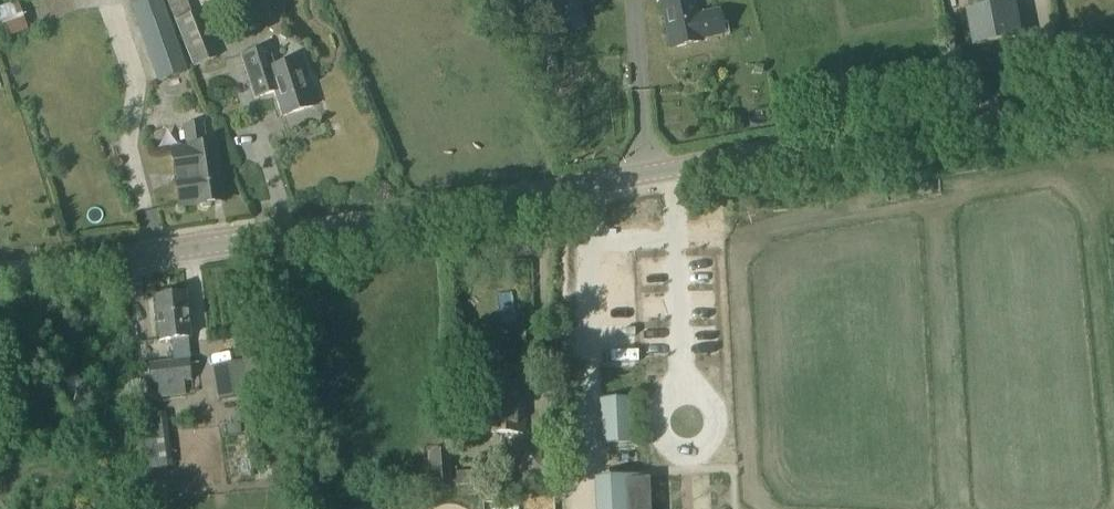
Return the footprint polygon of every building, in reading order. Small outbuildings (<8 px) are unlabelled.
[(192,68),(215,59),(197,14),(191,17),(184,0),(165,0),(192,68)] [(577,0),(550,0),(558,35),(584,29),(577,0)] [(692,0),(659,0),(669,50),(702,43),(701,40),(723,36),(718,11),(695,15),(692,0)] [(1014,6),(1013,0),(987,0),(989,11),(971,14),(977,47),(1020,40),(1014,6)] [(167,23),(142,31),(159,82),(184,73),(167,23)] [(267,50),(240,58),(253,100),(273,94),(281,117),(313,107),(299,61),(273,69),(267,50)] [(182,126),(183,149),(172,150),(178,208),(222,204),(216,145),(205,147),(203,124),(182,126)] [(184,296),(154,299),(158,342),(169,341),(171,341),(172,348),(173,362),(188,360),(189,360),(188,347),(189,347),(188,339),(189,339),(184,296)] [(608,329),(607,303),(597,303),(598,329),(608,329)] [(256,352),(241,354),(245,377),(266,373),(266,370),(262,351),(256,352)] [(173,362),(146,364),(149,386),(157,385),(159,399),(184,396),(183,382),(190,382),(188,360),(173,362)] [(247,396),(241,363),(212,368),(218,401),(247,396)] [(484,421),(492,421),(491,433),(515,433),(515,421),(523,421),(523,371),(484,371),(484,421)] [(600,400),(602,444),(629,444),(628,399),(600,400)] [(462,420),(462,409),(450,410),(450,421),(462,420)] [(518,473),(522,473),(523,482),(553,481),(553,472),(556,472),(556,451),(540,450),(517,450),(518,470),(518,473)] [(451,484),(450,451),(428,451),(429,485),(451,484)] [(286,456),(270,458),(273,480),(289,478),(286,456)] [(518,473),(518,470),(498,471),(498,477),(489,478),(488,472),(455,473),(456,486),(523,482),(522,473),(518,473)] [(607,480),(609,508),(652,508),(650,478),(607,480)]
